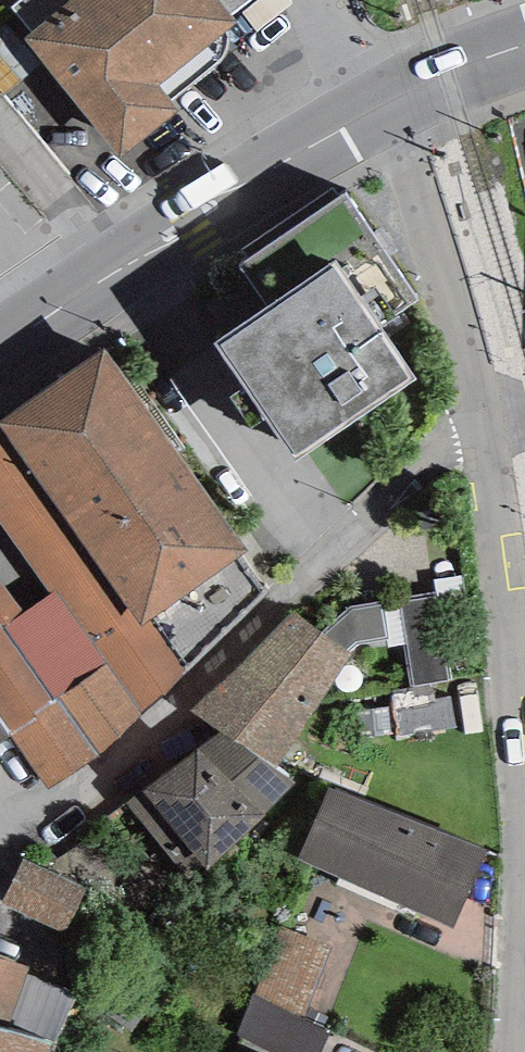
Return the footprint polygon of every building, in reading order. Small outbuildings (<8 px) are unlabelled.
[(12,6),(35,33),(25,41),(119,159),(179,113),(158,85),(237,23),(231,15),(251,0),(18,0),(12,6)] [(348,194),(240,266),(269,309),(334,265),(378,329),(420,301),(348,194)] [(413,381),(378,329),(334,265),(269,309),(216,345),(295,461),(413,381)] [(102,349),(0,422),(0,426),(1,428),(143,626),(150,621),(186,670),(268,593),(242,555),(247,552),(102,349)] [(1,428),(0,429),(0,527),(50,596),(24,615),(0,582),(0,720),(11,736),(47,789),(116,736),(186,670),(150,621),(143,626),(1,428)] [(436,592),(441,616),(469,611),(463,575),(434,580),(436,592)] [(441,616),(436,592),(398,598),(399,607),(405,643),(412,685),(451,678),(441,616)] [(321,632),(294,612),(248,657),(315,709),(354,657),(348,653),(356,643),(389,640),(384,610),(381,599),(349,607),(321,632)] [(399,607),(384,610),(389,640),(390,646),(405,643),(399,607)] [(275,767),(315,709),(248,657),(192,711),(221,731),(275,767)] [(0,720),(0,744),(11,736),(0,720)] [(297,781),(275,767),(221,731),(125,800),(184,872),(197,859),(209,872),(297,781)] [(489,850),(328,787),(299,859),(453,928),(489,850)] [(103,827),(44,869),(87,888),(80,905),(94,918),(149,881),(103,827)] [(44,869),(24,860),(3,905),(66,934),(80,905),(87,888),(44,869)] [(332,946),(279,927),(253,992),(305,1018),(332,946)] [(51,1045),(8,1031),(26,975),(27,969),(0,960),(0,1051),(48,1051),(51,1045)] [(76,998),(26,975),(8,1031),(51,1045),(76,998)] [(305,1018),(253,992),(237,1036),(268,1051),(321,1051),(330,1032),(305,1018)]
